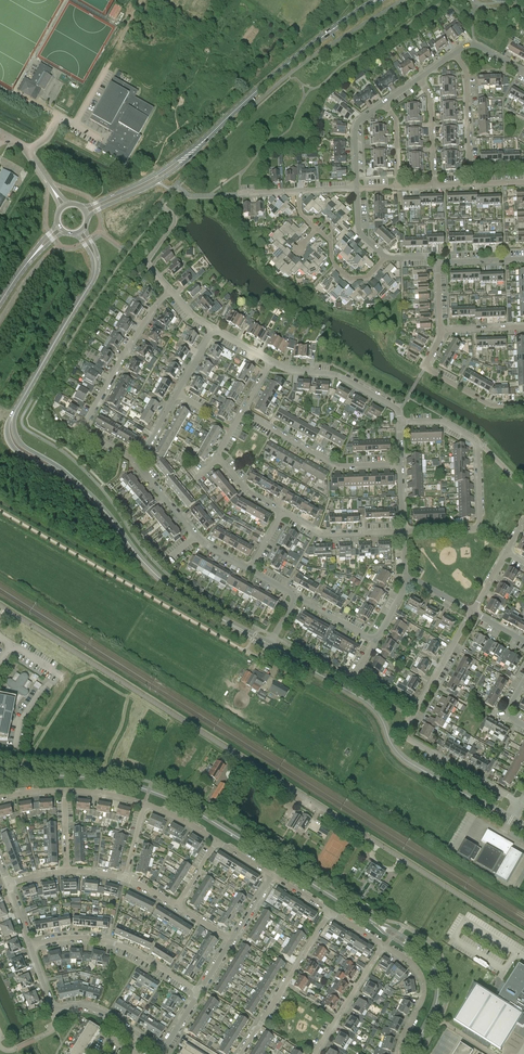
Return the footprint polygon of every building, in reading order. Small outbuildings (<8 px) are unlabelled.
[(116,19),(122,7),(115,4),(109,15),(116,19)] [(456,23),(455,21),(450,25),(459,38),(464,34),(459,28),(462,26),(458,21),(456,23)] [(444,29),(445,30),(443,32),(447,37),(449,35),(454,41),(459,38),(450,25),(444,29)] [(448,46),(444,40),(447,38),(443,33),(440,35),(441,37),(436,40),(443,49),(448,46)] [(508,51),(513,54),(518,46),(520,42),(515,39),(513,41),(511,40),(506,48),(509,49),(508,51)] [(434,42),(432,40),(429,42),(430,42),(427,44),(431,49),(434,47),(438,53),(443,49),(436,40),(434,42)] [(431,57),(426,51),(429,49),(424,42),(419,46),(422,50),(419,52),(426,61),(431,57)] [(513,54),(518,57),(523,49),(518,46),(513,54)] [(419,52),(416,54),(414,50),(408,53),(413,60),(416,58),(420,65),(426,61),(419,52)] [(405,61),(405,62),(403,63),(409,73),(414,69),(410,62),(412,60),(408,54),(403,57),(405,61)] [(409,73),(403,63),(400,65),(397,61),(392,65),(397,72),(399,70),(404,76),(409,73)] [(44,90),(52,77),(48,75),(50,72),(44,69),(35,85),(33,84),(33,83),(25,79),(18,90),(30,97),(32,93),(37,96),(41,89),(44,90)] [(384,77),(389,85),(391,83),(392,84),(399,80),(392,71),(386,75),(386,76),(384,77)] [(449,75),(455,75),(455,72),(449,72),(447,72),(447,75),(448,88),(457,87),(457,84),(456,84),(455,78),(450,78),(449,75)] [(442,88),(448,88),(447,75),(445,75),(445,78),(439,79),(440,85),(442,85),(442,88)] [(495,89),(501,89),(501,86),(505,86),(504,78),(501,78),(501,76),(495,76),(495,86),(495,89)] [(389,85),(384,77),(381,79),(375,84),(381,92),(387,88),(386,87),(389,85)] [(103,152),(125,165),(141,136),(139,135),(154,108),(135,97),(138,91),(114,78),(90,120),(113,133),(103,152)] [(361,93),(367,100),(369,99),(370,100),(376,95),(370,87),(364,91),(361,93)] [(456,97),(456,90),(457,90),(457,87),(448,88),(448,100),(450,100),(450,97),(456,97)] [(446,100),(448,100),(448,88),(442,88),(442,91),(440,91),(440,97),(446,97),(446,100)] [(508,96),(513,99),(518,91),(513,88),(508,96)] [(523,93),(518,91),(513,99),(518,101),(523,93)] [(367,100),(361,93),(359,95),(352,99),(359,108),(365,104),(364,102),(367,100)] [(339,103),(341,99),(334,94),(332,97),(339,103)] [(478,106),(488,106),(488,100),(484,100),(484,95),(478,96),(478,106)] [(440,103),(441,110),(441,113),(443,113),(449,112),(448,100),(446,100),(446,103),(440,103)] [(456,103),(450,103),(450,100),(448,100),(449,112),(454,112),(454,109),(456,109),(456,103)] [(407,114),(413,114),(413,101),(410,101),(411,104),(405,105),(405,111),(407,111),(407,114)] [(413,114),(419,113),(419,110),(421,110),(421,104),(415,104),(415,101),(413,101),(413,114)] [(348,120),(353,113),(343,104),(337,112),(340,114),(348,120)] [(441,122),(447,122),(447,125),(449,125),(449,112),(443,113),(443,115),(441,116),(441,122)] [(457,121),(457,115),(458,115),(458,112),(454,112),(449,112),(449,125),(451,125),(451,121),(457,121)] [(414,126),(416,126),(416,123),(421,123),(421,116),(419,116),(419,113),(413,114),(414,126)] [(411,126),(414,126),(413,114),(407,114),(408,117),(405,117),(405,123),(411,123),(411,126)] [(373,136),(378,135),(378,123),(378,120),(370,120),(370,123),(376,123),(376,126),(370,126),(370,133),(373,133),(373,136)] [(333,130),(333,133),(339,134),(345,135),(346,125),(340,125),(340,121),(334,121),(333,124),(336,124),(336,131),(333,130)] [(378,135),(384,135),(384,132),(386,132),(386,126),(380,126),(380,123),(378,123),(378,135)] [(444,137),(450,137),(449,125),(447,125),(447,128),(441,128),(442,134),(444,134),(444,137)] [(451,128),(451,125),(449,125),(450,137),(455,137),(455,134),(457,134),(457,127),(451,128)] [(408,139),(414,138),(414,126),(411,126),(411,129),(406,129),(406,136),(408,136),(408,139)] [(422,129),(416,129),(416,126),(414,126),(414,138),(420,138),(420,135),(422,135),(422,129)] [(377,148),(379,148),(378,135),(373,136),(373,139),(370,139),(371,145),(376,145),(377,148)] [(379,148),(381,148),(381,145),(387,144),(386,138),(384,138),(384,135),(378,135),(379,148)] [(448,149),(450,149),(450,137),(444,137),(444,140),(442,140),(442,147),(448,146),(448,149)] [(450,149),(452,149),(452,146),(458,146),(458,140),(455,140),(455,137),(450,137),(450,149)] [(412,151),(414,151),(414,138),(408,139),(409,142),(406,142),(406,148),(412,148),(412,151)] [(414,151),(417,151),(417,148),(422,147),(422,141),(420,141),(420,138),(414,138),(414,151)] [(334,151),(343,151),(343,148),(345,148),(345,140),(334,140),(334,148),(334,151)] [(374,160),(379,160),(379,148),(377,148),(377,151),(371,151),(371,157),(374,157),(374,160)] [(379,160),(385,160),(385,157),(387,157),(387,150),(381,151),(381,148),(379,148),(379,160)] [(445,162),(451,162),(450,149),(448,149),(448,152),(442,153),(443,159),(445,159),(445,162)] [(451,162),(456,161),(456,158),(458,158),(458,152),(452,152),(452,149),(450,149),(451,162)] [(343,151),(334,151),(334,155),(335,162),(345,162),(345,154),(344,154),(343,151)] [(409,163),(415,163),(414,151),(412,151),(412,154),(407,154),(407,160),(409,160),(409,163)] [(415,163),(421,163),(420,160),(423,160),(423,153),(417,154),(417,151),(414,151),(415,163)] [(514,153),(514,162),(522,161),(522,158),(519,158),(519,152),(514,153)] [(380,177),(380,172),(379,160),(374,160),(374,163),(371,163),(372,170),(377,169),(378,172),(373,173),(373,177),(380,177)] [(382,169),(388,169),(387,163),(385,163),(385,160),(379,160),(380,172),(380,177),(386,176),(385,172),(382,172),(382,169)] [(451,162),(451,174),(453,174),(453,171),(459,171),(459,164),(456,164),(456,161),(451,162)] [(451,162),(445,162),(445,165),(443,165),(443,171),(449,171),(449,174),(451,174),(451,162)] [(301,166),(301,163),(297,164),(298,175),(301,175),(301,182),(305,181),(305,182),(308,182),(308,170),(305,171),(303,166),(301,166)] [(415,163),(409,163),(409,166),(407,166),(407,173),(413,172),(413,175),(415,175),(415,163)] [(415,163),(415,175),(418,175),(418,172),(423,172),(423,166),(421,166),(421,163),(415,163)] [(346,176),(346,169),(339,170),(339,166),(332,167),(333,173),(336,173),(337,180),(342,180),(342,176),(346,176)] [(315,181),(315,175),(318,174),(318,167),(315,167),(315,170),(308,170),(308,182),(311,182),(311,181),(315,181)] [(272,172),(272,183),(280,183),(279,176),(283,175),(282,168),(276,168),(276,172),(272,172)] [(286,173),(286,175),(286,183),(294,183),(293,175),(297,175),(296,169),(290,169),(290,173),(286,173)] [(3,170),(0,175),(0,195),(0,194),(6,198),(17,178),(3,170)] [(378,195),(378,193),(376,193),(376,195),(374,198),(373,198),(374,204),(387,203),(387,201),(384,201),(383,198),(383,194),(378,195)] [(282,198),(284,199),(281,202),(284,204),(278,210),(280,211),(280,212),(282,214),(287,209),(291,214),(295,209),(287,201),(288,199),(285,196),(283,196),(282,198)] [(306,207),(304,209),(308,213),(312,208),(318,213),(322,210),(322,209),(314,202),(312,200),(314,198),(312,196),(311,196),(303,204),(306,207)] [(284,199),(282,198),(276,204),(274,202),(276,200),(273,197),(272,197),(268,202),(271,204),(268,208),(272,211),(271,212),(275,216),(280,212),(280,211),(278,210),(284,204),(281,202),(284,199)] [(343,203),(341,202),(340,203),(338,201),(337,201),(333,197),(330,201),(332,202),(326,208),(329,210),(326,213),(328,214),(334,208),(336,211),(342,205),(342,204),(343,203)] [(523,207),(523,197),(516,197),(516,202),(514,202),(514,207),(523,207)] [(314,202),(322,209),(322,210),(323,211),(321,213),(325,216),(326,216),(328,214),(326,213),(329,210),(326,208),(332,202),(330,201),(328,198),(323,203),(318,198),(314,202)] [(258,213),(263,213),(263,202),(256,203),(256,204),(253,204),(253,217),(254,217),(257,217),(259,217),(258,213)] [(243,203),(243,214),(248,214),(248,217),(250,217),(253,217),(253,204),(250,204),(250,203),(243,203)] [(351,210),(347,207),(346,208),(342,205),(336,211),(339,213),(333,219),(335,221),(337,218),(339,220),(345,215),(346,216),(347,216),(350,213),(349,212),(351,210)] [(523,217),(523,207),(514,207),(515,213),(517,212),(517,217),(523,217)] [(338,225),(339,225),(347,232),(350,228),(345,223),(349,218),(347,216),(346,216),(345,215),(339,220),(337,218),(335,221),(333,219),(332,221),(332,223),(335,226),(337,223),(338,225)] [(384,215),(374,216),(375,225),(383,225),(383,224),(385,224),(386,223),(387,223),(387,222),(388,221),(387,215),(384,215)] [(523,226),(523,217),(517,217),(517,221),(515,221),(515,227),(523,226)] [(278,230),(284,236),(285,237),(288,234),(294,240),(295,238),(293,236),(294,234),(289,229),(291,226),(287,222),(284,226),(283,225),(280,229),(279,230),(278,230)] [(291,226),(289,229),(294,234),(293,236),(295,238),(294,240),(296,242),(298,242),(301,238),(299,237),(308,227),(304,224),(299,229),(293,224),(291,226)] [(339,241),(340,243),(346,237),(348,239),(351,236),(352,238),(354,236),(354,234),(350,232),(348,234),(347,232),(339,225),(338,225),(335,229),(341,234),(336,239),(339,241)] [(383,225),(375,225),(375,228),(375,233),(375,234),(380,238),(386,231),(385,229),(382,227),(383,226),(383,225)] [(523,236),(523,226),(515,227),(515,232),(518,232),(518,236),(523,236)] [(274,243),(276,241),(284,247),(287,243),(282,238),(284,236),(278,230),(279,230),(278,229),(276,231),(273,234),(274,235),(270,239),(274,243)] [(395,230),(393,232),(391,231),(389,233),(386,231),(380,238),(381,240),(383,242),(383,241),(384,242),(391,235),(396,230),(395,230)] [(398,233),(398,232),(396,230),(391,235),(384,242),(391,248),(396,242),(394,240),(395,239),(393,237),(396,235),(398,237),(399,237),(399,233),(398,233)] [(342,251),(344,252),(349,247),(351,249),(354,246),(354,247),(356,244),(353,242),(349,246),(346,244),(352,238),(351,236),(348,239),(346,237),(340,243),(339,241),(336,244),(336,245),(335,246),(338,249),(339,248),(340,249),(339,249),(342,251)] [(308,253),(309,251),(312,254),(314,251),(320,257),(322,254),(322,255),(324,253),(318,247),(324,242),(319,238),(310,247),(309,246),(306,249),(306,251),(308,253)] [(275,257),(277,259),(282,253),(285,256),(287,253),(289,254),(290,253),(290,251),(287,248),(286,249),(284,247),(276,241),(274,243),(272,245),(278,250),(273,255),(275,257)] [(162,252),(165,254),(169,251),(172,249),(169,246),(162,252)] [(347,263),(352,257),(350,254),(355,248),(354,247),(354,246),(351,249),(349,247),(344,252),(342,251),(339,255),(343,259),(347,263)] [(174,257),(169,251),(165,254),(161,258),(167,264),(174,257)] [(319,268),(323,263),(322,262),(326,258),(322,255),(322,254),(320,257),(314,251),(312,254),(309,251),(308,253),(314,259),(312,261),(313,262),(319,268)] [(358,266),(361,269),(365,264),(370,268),(374,264),(365,256),(367,254),(364,251),(362,251),(361,253),(362,254),(360,257),(362,259),(357,265),(358,266)] [(277,269),(275,271),(277,273),(286,263),(283,261),(289,254),(287,253),(285,256),(282,253),(277,259),(275,257),(271,261),(275,265),(274,266),(277,269)] [(358,266),(357,265),(362,259),(360,257),(362,254),(361,253),(355,259),(352,257),(347,263),(350,266),(351,266),(355,270),(358,266)] [(301,264),(299,262),(301,260),(297,257),(296,257),(294,259),(295,261),(293,263),(296,266),(290,271),(292,273),(294,275),(299,270),(305,275),(307,273),(309,271),(301,264)] [(174,276),(182,269),(179,266),(181,264),(177,259),(171,264),(173,266),(169,271),(174,276)] [(278,274),(280,271),(284,275),(285,274),(289,277),(292,273),(290,271),(296,266),(293,263),(295,261),(294,259),(288,266),(286,263),(277,273),(278,274)] [(301,264),(309,271),(307,273),(311,276),(314,273),(315,273),(320,268),(319,268),(313,262),(310,265),(305,260),(301,264)] [(380,275),(383,278),(385,275),(391,281),(392,279),(395,277),(392,274),(397,270),(390,264),(382,272),(380,271),(377,274),(377,276),(379,277),(380,275)] [(187,274),(178,281),(183,287),(189,282),(191,285),(200,277),(199,276),(197,275),(196,276),(189,268),(185,272),(187,274)] [(428,280),(428,273),(426,273),(426,270),(413,271),(414,276),(417,276),(417,280),(426,280),(428,280)] [(323,289),(328,293),(333,287),(334,286),(331,284),(339,276),(339,274),(335,271),(327,280),(325,278),(320,284),(323,288),(323,289)] [(383,278),(380,275),(379,277),(385,283),(383,285),(388,291),(392,287),(396,282),(392,279),(391,281),(385,275),(383,278)] [(153,293),(150,291),(152,288),(148,286),(149,285),(149,283),(143,279),(141,283),(145,285),(141,292),(150,298),(153,293)] [(429,290),(428,283),(426,283),(426,280),(417,280),(414,280),(414,281),(413,281),(413,284),(414,284),(414,285),(417,285),(418,290),(427,290),(429,290)] [(373,288),(373,289),(378,294),(377,296),(380,299),(384,295),(385,295),(388,291),(383,285),(380,288),(372,281),(370,281),(375,286),(373,288)] [(343,290),(344,289),(348,285),(345,282),(343,282),(336,290),(333,287),(328,293),(331,297),(332,297),(337,301),(339,299),(338,299),(339,297),(338,296),(343,290)] [(360,289),(358,287),(359,286),(356,283),(354,283),(353,285),(354,286),(352,289),(354,291),(349,297),(351,299),(353,301),(358,295),(364,300),(367,296),(360,289)] [(193,298),(199,293),(201,295),(206,290),(205,289),(206,288),(204,286),(203,287),(202,286),(200,289),(196,284),(187,292),(193,298)] [(346,304),(347,303),(351,299),(349,297),(354,291),(352,289),(354,286),(353,285),(347,291),(344,289),(343,290),(338,296),(339,297),(342,300),(341,302),(344,305),(346,304)] [(360,289),(367,296),(364,300),(364,305),(375,305),(375,298),(377,296),(378,294),(373,289),(373,288),(372,288),(369,290),(364,285),(360,289)] [(429,299),(429,293),(427,293),(427,290),(418,290),(415,290),(415,291),(413,291),(413,294),(415,293),(415,295),(418,295),(418,300),(427,299),(429,299)] [(198,304),(200,307),(201,306),(202,308),(211,301),(209,298),(212,296),(207,291),(201,296),(204,299),(198,304)] [(137,299),(134,297),(133,298),(142,304),(144,301),(147,303),(150,298),(141,292),(137,299)] [(133,299),(136,300),(135,301),(132,300),(128,306),(140,313),(143,308),(141,307),(142,304),(133,298),(133,299)] [(430,309),(429,302),(428,302),(427,299),(418,300),(415,300),(415,305),(419,305),(419,309),(419,310),(428,309),(430,309)] [(206,313),(212,308),(216,313),(222,308),(220,306),(221,306),(216,301),(213,303),(211,301),(202,308),(204,310),(206,313)] [(124,313),(126,315),(132,319),(134,317),(137,319),(140,313),(128,306),(124,313)] [(229,315),(225,321),(233,325),(238,316),(232,312),(234,310),(233,309),(233,308),(230,306),(226,313),(229,315)] [(419,315),(419,319),(428,319),(430,319),(430,312),(428,312),(428,309),(419,310),(419,309),(416,310),(416,312),(416,315),(419,315)] [(169,310),(167,313),(166,312),(162,317),(169,321),(168,321),(171,323),(174,317),(175,318),(177,315),(169,310)] [(125,317),(123,315),(119,322),(130,329),(134,324),(131,322),(132,319),(126,315),(125,317)] [(157,321),(160,323),(158,326),(164,330),(166,327),(165,326),(168,321),(169,321),(162,317),(160,315),(157,321)] [(250,319),(252,317),(248,315),(246,317),(245,319),(238,316),(233,325),(241,330),(244,323),(247,325),(250,319)] [(254,337),(260,328),(253,324),(255,322),(250,319),(247,325),(250,327),(246,333),(254,337)] [(431,329),(430,322),(429,322),(428,319),(419,319),(416,319),(416,324),(420,324),(420,329),(423,329),(431,329)] [(118,322),(116,326),(116,328),(118,329),(116,331),(123,335),(124,332),(127,334),(130,329),(119,322),(118,322)] [(158,337),(161,332),(163,332),(164,330),(158,326),(157,329),(153,326),(149,332),(152,333),(158,337)] [(198,336),(192,332),(193,330),(187,326),(184,331),(188,333),(186,336),(195,342),(198,336)] [(268,337),(272,331),(267,329),(266,331),(260,328),(254,337),(262,342),(265,335),(268,337)] [(428,339),(427,338),(429,335),(424,332),(423,329),(420,329),(420,330),(418,329),(417,330),(416,330),(415,332),(416,332),(415,334),(418,335),(416,339),(424,344),(423,344),(425,345),(428,339)] [(115,332),(113,331),(109,337),(121,345),(124,339),(121,338),(123,335),(116,331),(115,332)] [(281,340),(275,336),(276,334),(272,331),(268,337),(271,339),(267,345),(275,349),(281,340)] [(148,338),(152,341),(150,343),(156,347),(158,344),(157,344),(160,338),(158,337),(152,333),(148,338)] [(514,344),(516,344),(523,344),(523,335),(516,336),(516,338),(514,338),(514,344)] [(178,342),(184,346),(186,343),(192,347),(195,342),(186,336),(184,340),(180,338),(178,342)] [(424,347),(422,347),(423,344),(424,344),(416,339),(413,337),(413,338),(411,336),(410,338),(412,339),(410,342),(413,344),(411,348),(419,352),(419,353),(420,353),(424,347)] [(103,345),(106,347),(113,351),(115,348),(117,350),(121,345),(109,337),(108,337),(103,345)] [(282,337),(281,340),(275,349),(283,354),(287,348),(290,349),(293,341),(289,340),(288,341),(282,337)] [(451,345),(458,349),(461,344),(454,340),(451,345)] [(302,358),(303,347),(296,346),(297,342),(293,341),(290,349),(294,350),(294,357),(302,358)] [(177,352),(186,357),(189,352),(183,348),(184,346),(178,342),(175,346),(179,349),(177,352)] [(141,349),(148,353),(147,353),(150,355),(153,349),(154,350),(156,347),(150,343),(148,346),(145,343),(141,349)] [(222,350),(224,348),(218,344),(216,347),(214,346),(211,351),(220,356),(223,351),(222,350)] [(315,352),(316,345),(311,345),(311,347),(303,347),(302,358),(311,359),(312,352),(315,352)] [(458,353),(457,353),(458,349),(451,345),(448,350),(457,355),(458,353)] [(419,356),(417,355),(419,353),(419,352),(411,348),(408,346),(406,350),(408,352),(406,356),(415,362),(419,356)] [(106,348),(104,347),(100,353),(111,360),(114,355),(111,353),(113,351),(106,347),(106,348)] [(138,358),(144,361),(145,359),(144,358),(147,353),(148,353),(141,349),(139,347),(136,353),(139,355),(138,358)] [(455,355),(457,355),(448,350),(445,355),(453,359),(455,355)] [(209,360),(215,364),(216,361),(217,361),(220,356),(211,351),(208,356),(210,357),(209,360)] [(169,358),(175,361),(177,359),(183,363),(186,357),(177,352),(175,356),(171,353),(169,358)] [(99,353),(102,355),(97,363),(103,366),(105,364),(108,365),(111,360),(100,353),(99,353)] [(442,360),(450,364),(453,359),(445,355),(442,360)] [(138,369),(141,364),(142,364),(144,361),(138,358),(136,361),(132,358),(129,364),(131,365),(138,369)] [(168,368),(177,373),(180,368),(174,364),(175,361),(169,358),(166,362),(170,364),(168,368)] [(255,369),(253,368),(254,365),(244,359),(240,367),(252,374),(255,369)] [(202,367),(211,372),(214,367),(213,366),(215,364),(209,360),(207,363),(205,362),(202,367)] [(450,364),(442,360),(439,365),(447,370),(450,364)] [(130,376),(136,379),(139,380),(140,377),(137,376),(140,370),(138,369),(131,365),(128,371),(132,373),(130,376)] [(211,378),(214,374),(211,372),(202,367),(199,372),(201,373),(200,376),(206,379),(207,377),(208,377),(211,378)] [(237,372),(240,374),(249,379),(252,374),(240,367),(237,372)] [(98,375),(101,377),(103,373),(96,370),(96,371),(92,368),(87,376),(96,380),(98,375)] [(160,374),(166,377),(168,375),(174,379),(177,373),(168,368),(166,371),(162,369),(160,374)] [(468,381),(473,373),(468,370),(463,378),(468,381)] [(473,373),(468,381),(474,384),(478,376),(473,373)] [(158,377),(163,379),(160,384),(168,389),(171,384),(165,380),(166,377),(160,374),(159,374),(158,377)] [(246,384),(249,379),(240,374),(237,379),(246,384)] [(133,381),(132,380),(133,379),(130,377),(129,379),(123,375),(119,381),(130,387),(133,381)] [(95,387),(93,386),(96,380),(87,376),(83,383),(87,386),(87,387),(91,389),(93,390),(95,387)] [(193,383),(202,388),(205,383),(204,382),(206,379),(200,376),(198,379),(196,378),(193,383)] [(271,380),(270,381),(282,387),(286,382),(276,376),(273,382),(271,380)] [(478,376),(474,384),(479,387),(483,379),(478,376)] [(483,379),(479,387),(484,390),(488,382),(483,379)] [(296,392),(297,390),(303,390),(304,381),(297,380),(297,386),(294,385),(293,392),(296,392)] [(116,386),(127,392),(130,387),(119,381),(116,386)] [(277,392),(277,391),(280,386),(282,388),(282,387),(270,381),(267,386),(277,392)] [(309,391),(309,392),(309,393),(312,394),(313,387),(310,387),(310,381),(304,381),(303,390),(309,391)] [(233,387),(241,392),(244,387),(236,382),(233,387)] [(316,382),(316,387),(313,387),(312,394),(315,394),(321,395),(322,392),(322,383),(316,382)] [(488,382),(484,390),(489,393),(493,385),(488,382)] [(204,389),(202,388),(193,383),(190,388),(192,389),(191,392),(197,395),(199,397),(204,389)] [(328,389),(329,383),(322,383),(322,392),(328,392),(328,395),(331,396),(333,389),(328,389)] [(157,390),(165,394),(168,389),(160,384),(157,390)] [(87,387),(86,388),(82,385),(78,393),(86,397),(91,389),(87,387)] [(501,385),(495,385),(494,387),(490,393),(494,396),(502,395),(501,387),(501,385)] [(113,391),(124,397),(127,392),(116,386),(113,391)] [(264,392),(273,397),(276,393),(279,394),(280,392),(277,391),(277,392),(267,386),(264,392)] [(511,395),(511,389),(508,389),(508,386),(501,387),(502,395),(511,395)] [(230,392),(239,397),(241,392),(233,387),(230,392)] [(339,387),(337,391),(333,389),(331,396),(333,397),(339,400),(340,398),(345,390),(339,387)] [(154,395),(149,392),(148,395),(154,398),(156,396),(162,400),(165,394),(157,390),(154,395)] [(348,398),(350,393),(345,390),(340,398),(346,401),(344,403),(347,405),(350,399),(348,398)] [(110,397),(121,403),(124,397),(113,391),(110,397)] [(239,397),(230,392),(227,397),(236,402),(239,397)] [(270,403),(271,402),(273,397),(264,392),(261,398),(270,403)] [(83,403),(85,399),(86,397),(78,393),(73,400),(78,403),(77,404),(81,406),(83,407),(85,404),(83,403)] [(159,405),(153,401),(154,398),(148,395),(146,398),(151,400),(148,405),(156,410),(159,405)] [(356,396),(353,401),(350,399),(347,405),(350,407),(355,410),(357,407),(361,399),(356,396)] [(123,408),(119,406),(121,403),(110,397),(107,402),(113,406),(112,409),(125,416),(126,414),(121,411),(123,408)] [(258,403),(267,409),(270,404),(272,406),(274,403),(271,402),(270,403),(261,398),(258,403)] [(364,407),(367,402),(361,399),(357,407),(355,410),(363,415),(367,408),(364,407)] [(222,405),(231,410),(234,405),(225,400),(222,405)] [(77,404),(77,405),(72,402),(68,410),(76,414),(81,406),(77,404)] [(267,409),(258,403),(254,409),(264,415),(267,409)] [(220,404),(217,409),(219,411),(219,410),(228,415),(231,410),(222,405),(220,404)] [(145,411),(153,415),(156,410),(148,405),(145,411)] [(372,405),(369,410),(367,408),(363,415),(366,416),(366,417),(371,420),(373,416),(378,408),(372,405)] [(68,420),(67,421),(65,424),(68,426),(66,429),(70,431),(76,421),(73,420),(76,414),(68,410),(64,408),(63,408),(62,407),(61,410),(66,413),(64,417),(68,420)] [(156,466),(167,479),(165,481),(188,509),(195,502),(173,475),(175,473),(163,459),(190,413),(181,408),(155,454),(151,460),(156,466)] [(379,419),(383,411),(378,408),(373,416),(379,419)] [(142,409),(140,414),(142,416),(151,420),(153,415),(145,411),(142,409)] [(286,412),(285,412),(280,409),(275,418),(281,422),(286,412)] [(286,412),(281,422),(286,425),(292,415),(287,413),(288,410),(286,409),(285,412),(286,412)] [(222,422),(223,419),(225,421),(228,415),(219,410),(219,411),(216,416),(217,416),(216,419),(222,422)] [(100,429),(105,418),(100,415),(94,425),(100,429)] [(292,415),(286,425),(292,428),(297,419),(296,418),(292,415)] [(297,419),(292,428),(298,431),(303,422),(298,419),(300,417),(298,415),(296,418),(297,419)] [(142,416),(139,421),(135,418),(133,421),(139,424),(141,422),(148,426),(151,420),(142,416)] [(105,432),(111,421),(105,418),(100,429),(105,432)] [(110,435),(116,424),(111,421),(105,432),(110,435)] [(303,422),(298,431),(303,435),(309,425),(308,424),(303,422)] [(309,425),(303,435),(309,438),(314,428),(310,426),(311,423),(309,422),(308,424),(309,425)] [(116,438),(122,428),(116,424),(110,435),(116,438)] [(329,428),(328,428),(324,425),(323,426),(322,429),(321,429),(320,431),(320,432),(318,434),(324,438),(329,428)] [(329,428),(324,438),(330,441),(335,431),(330,429),(332,426),(330,425),(328,428),(329,428)] [(213,426),(197,454),(196,456),(195,458),(200,461),(201,460),(204,462),(222,431),(213,426)] [(121,441),(127,431),(122,428),(116,438),(121,441)] [(314,428),(309,438),(315,441),(318,434),(320,432),(320,431),(314,428)] [(126,444),(132,434),(127,431),(121,441),(126,444)] [(335,431),(330,441),(335,444),(341,435),(340,434),(335,431)] [(341,435),(335,444),(341,447),(347,438),(342,435),(343,433),(341,431),(340,434),(341,435)] [(244,442),(248,435),(242,432),(238,439),(244,442)] [(134,443),(136,444),(140,436),(136,434),(135,435),(132,434),(126,444),(132,447),(134,443)] [(271,455),(276,446),(269,442),(264,451),(270,455),(268,457),(270,458),(272,456),(271,455)] [(276,458),(282,449),(276,446),(271,455),(272,456),(276,458)] [(282,462),(287,452),(282,449),(276,458),(281,461),(279,464),(281,465),(283,462),(282,462)] [(288,465),(293,455),(287,452),(282,462),(283,462),(288,465)] [(293,468),(299,459),(293,455),(288,465),(292,468),(291,470),(293,471),(294,469),(293,468)] [(293,468),(294,469),(299,471),(301,469),(300,469),(304,462),(299,459),(293,468)] [(306,472),(311,463),(306,460),(304,462),(300,469),(301,469),(305,472),(304,474),(306,476),(307,473),(306,472)] [(312,475),(317,466),(311,463),(306,472),(307,473),(312,475)] [(317,479),(323,469),(317,466),(312,475),(316,478),(315,481),(317,482),(318,479),(317,479)] [(253,483),(260,471),(257,470),(256,471),(251,468),(248,473),(251,475),(248,480),(253,483)] [(317,479),(318,479),(323,482),(329,473),(323,469),(317,479)] [(257,487),(263,478),(260,477),(262,472),(260,471),(253,483),(256,485),(256,486),(257,487)] [(212,477),(211,476),(207,479),(212,485),(213,484),(222,477),(218,472),(212,477)] [(121,478),(123,481),(123,482),(126,486),(127,486),(135,479),(134,477),(133,477),(131,475),(128,477),(126,474),(121,478)] [(271,476),(271,475),(269,474),(266,480),(263,478),(257,487),(259,488),(260,487),(263,489),(271,476)] [(273,477),(271,476),(263,489),(266,491),(266,492),(268,493),(273,484),(270,482),(273,477)] [(213,484),(216,489),(218,487),(225,481),(222,477),(213,484)] [(131,490),(138,484),(136,482),(137,481),(135,479),(127,486),(131,490)] [(222,492),(229,486),(225,481),(218,487),(222,492)] [(273,484),(268,493),(269,494),(270,493),(273,495),(280,484),(277,483),(276,486),(273,484)] [(135,495),(143,488),(141,485),(140,486),(138,484),(131,490),(135,495)] [(284,494),(288,488),(280,484),(273,495),(278,498),(282,492),(284,494)] [(226,496),(233,490),(229,486),(222,492),(226,496)] [(138,499),(146,493),(144,491),(145,490),(143,488),(135,495),(138,499)] [(289,504),(294,496),(291,494),(293,491),(288,488),(284,494),(287,496),(284,501),(289,504)] [(233,490),(226,496),(230,501),(232,504),(238,498),(236,496),(237,495),(233,490)] [(142,504),(151,497),(149,494),(148,495),(146,493),(138,499),(142,504)] [(296,493),(294,496),(289,504),(293,506),(292,507),(294,508),(299,499),(296,497),(298,494),(296,493)] [(155,505),(153,502),(151,499),(152,499),(151,497),(142,504),(140,506),(145,513),(146,512),(152,507),(155,505)] [(299,510),(306,499),(304,497),(302,501),(299,499),(294,508),(296,509),(296,508),(299,510)] [(241,510),(246,502),(240,499),(238,498),(232,504),(236,506),(236,507),(241,510)] [(304,514),(309,505),(306,503),(308,500),(306,499),(299,510),(303,512),(302,513),(304,514)] [(199,502),(195,505),(190,509),(192,512),(191,513),(195,517),(202,511),(198,507),(201,505),(199,502)] [(246,513),(251,504),(246,502),(241,510),(246,513)] [(314,503),(312,506),(309,505),(304,514),(306,515),(306,514),(310,516),(314,508),(316,504),(314,503)] [(251,516),(256,507),(251,504),(246,513),(251,516)] [(314,508),(310,516),(315,519),(318,513),(321,515),(324,509),(319,506),(317,509),(314,508)] [(398,506),(392,507),(392,509),(389,509),(389,518),(395,518),(395,512),(398,512),(398,506)] [(157,507),(154,509),(152,507),(146,512),(152,520),(154,518),(162,511),(161,508),(160,509),(157,507)] [(256,518),(261,510),(256,507),(251,516),(256,518)] [(365,508),(362,509),(362,516),(365,516),(365,519),(371,519),(371,510),(371,508),(365,508)] [(352,514),(353,523),(359,523),(359,516),(362,516),(362,509),(358,509),(358,513),(352,514)] [(258,522),(260,524),(261,521),(266,513),(261,510),(256,518),(259,520),(258,522)] [(411,513),(411,516),(413,516),(414,521),(417,521),(417,525),(420,525),(419,510),(413,510),(413,513),(411,513)] [(158,522),(165,516),(163,514),(164,513),(162,511),(154,518),(158,522)] [(199,522),(206,516),(202,511),(195,517),(199,522)] [(266,513),(261,521),(267,524),(271,516),(266,513)] [(162,527),(170,520),(168,517),(167,518),(165,516),(158,522),(162,527)] [(202,526),(210,520),(206,516),(199,522),(202,526)] [(215,523),(216,524),(219,520),(218,519),(215,519),(212,522),(210,520),(202,526),(206,531),(214,525),(213,524),(215,523)] [(165,531),(173,525),(171,522),(172,522),(170,520),(162,527),(165,531)] [(169,535),(177,529),(176,526),(175,527),(173,525),(165,531),(169,535)] [(217,528),(216,527),(211,533),(213,534),(212,536),(217,539),(222,531),(217,528)] [(180,538),(178,536),(180,534),(178,531),(179,531),(177,529),(169,535),(168,536),(172,541),(173,540),(175,542),(180,538)] [(226,530),(225,532),(222,531),(217,539),(223,542),(229,531),(226,530)] [(288,536),(296,540),(299,535),(291,530),(288,536)] [(230,535),(231,533),(229,531),(223,542),(228,545),(232,537),(230,535)] [(252,544),(254,542),(256,543),(260,537),(254,534),(248,545),(243,554),(248,557),(253,548),(250,547),(252,544)] [(236,536),(235,538),(232,537),(228,545),(233,548),(239,537),(236,536)] [(285,541),(293,546),(296,540),(288,536),(285,541)] [(240,541),(241,539),(239,537),(233,548),(238,551),(243,542),(240,541)] [(293,546),(285,541),(282,546),(290,551),(293,546)] [(243,542),(238,551),(243,554),(248,545),(243,542)] [(374,548),(375,555),(379,555),(379,553),(384,553),(384,542),(378,542),(378,548),(374,548)] [(345,544),(345,554),(351,554),(351,556),(355,556),(355,549),(351,549),(351,543),(345,544)] [(359,556),(359,557),(365,557),(365,554),(364,543),(358,543),(359,549),(355,549),(355,556),(359,556)] [(364,543),(365,554),(370,553),(371,555),(375,555),(374,548),(371,549),(370,543),(364,543)] [(325,558),(325,559),(332,559),(332,557),(335,557),(335,550),(331,550),(331,544),(325,544),(326,558),(325,558)] [(339,557),(339,558),(345,558),(345,554),(345,544),(339,544),(339,550),(335,550),(335,557),(339,557)] [(303,556),(306,558),(309,553),(314,552),(314,556),(317,556),(317,558),(320,558),(319,545),(313,545),(314,547),(312,547),(311,549),(309,547),(310,545),(303,556)] [(276,556),(284,561),(287,556),(279,551),(276,556)] [(188,566),(196,571),(198,567),(203,558),(197,555),(196,557),(193,556),(189,562),(190,562),(188,566)] [(273,561),(282,566),(284,561),(276,556),(273,561)] [(203,558),(198,567),(204,570),(210,559),(208,557),(206,560),(203,558)] [(210,574),(214,565),(211,563),(213,560),(210,559),(204,570),(210,574)] [(282,566),(273,561),(270,566),(274,569),(273,571),(280,574),(282,570),(280,569),(282,566)] [(214,565),(210,574),(215,577),(222,565),(219,564),(217,567),(214,565)] [(221,580),(226,572),(223,570),(225,567),(222,565),(215,577),(221,580)] [(391,575),(389,574),(391,571),(384,567),(382,570),(379,576),(388,580),(391,575)] [(519,572),(509,567),(506,572),(516,578),(519,572)] [(226,584),(227,583),(234,572),(231,570),(229,573),(226,572),(221,580),(219,583),(225,586),(226,584)] [(291,578),(295,580),(294,582),(299,585),(304,577),(303,577),(299,574),(299,573),(296,571),(291,578)] [(227,583),(226,584),(232,587),(237,579),(234,577),(236,574),(234,572),(227,583)] [(507,583),(513,587),(515,584),(513,583),(516,578),(506,572),(503,577),(509,580),(507,583)] [(379,576),(376,574),(372,582),(376,584),(376,585),(378,586),(384,589),(386,586),(385,586),(388,580),(379,576)] [(311,576),(308,575),(307,577),(304,575),(303,577),(304,577),(299,585),(304,588),(309,580),(311,576)] [(237,579),(232,587),(238,591),(245,579),(242,578),(240,581),(237,579)] [(244,594),(249,586),(246,584),(248,581),(245,579),(238,591),(244,594)] [(309,591),(314,583),(309,580),(304,588),(309,591)] [(320,584),(319,586),(314,583),(309,591),(314,594),(315,592),(318,594),(323,586),(320,584)] [(497,588),(507,594),(510,589),(513,590),(514,587),(513,587),(507,583),(506,586),(500,583),(497,588)] [(249,586),(244,594),(250,597),(257,585),(254,584),(252,587),(249,586)] [(256,600),(261,591),(258,590),(260,587),(257,585),(250,597),(256,600)] [(324,585),(323,586),(318,594),(321,596),(320,598),(326,601),(332,589),(327,586),(324,585)] [(377,589),(375,588),(373,587),(370,592),(381,598),(384,593),(382,592),(384,589),(378,586),(377,589)] [(336,588),(335,591),(332,589),(326,601),(331,603),(338,589),(336,588)] [(498,599),(505,603),(507,601),(504,599),(507,594),(497,588),(494,593),(500,596),(498,599)] [(339,594),(341,591),(338,589),(331,603),(336,606),(340,598),(342,595),(339,594)] [(261,591),(256,600),(262,603),(268,592),(265,590),(264,593),(261,591)] [(267,607),(272,598),(269,596),(271,593),(268,592),(262,603),(267,607)] [(367,597),(369,599),(368,602),(375,606),(376,603),(378,604),(381,598),(370,592),(367,597)] [(412,608),(418,599),(412,596),(407,605),(412,608)] [(277,604),(278,601),(272,598),(267,607),(276,611),(280,605),(277,604)] [(345,609),(350,601),(346,599),(346,601),(340,598),(336,606),(341,609),(342,608),(345,609)] [(419,616),(422,610),(419,609),(423,602),(418,599),(412,608),(417,611),(416,614),(419,616)] [(488,604),(498,610),(501,605),(504,606),(505,603),(498,599),(496,602),(491,599),(488,604)] [(363,610),(371,615),(374,610),(373,609),(375,606),(368,602),(366,601),(364,604),(366,605),(363,610)] [(498,610),(488,604),(485,609),(495,615),(498,610)] [(428,618),(434,608),(429,605),(425,612),(422,610),(419,616),(422,617),(423,615),(428,618)] [(427,621),(431,623),(430,625),(434,627),(438,619),(436,618),(439,611),(434,608),(428,618),(427,621)] [(365,623),(367,619),(368,620),(371,615),(363,610),(360,616),(358,619),(365,623)] [(510,611),(508,615),(505,613),(502,619),(513,625),(518,616),(519,614),(514,611),(513,613),(510,611)] [(304,613),(303,615),(300,613),(296,620),(294,623),(302,627),(303,627),(309,616),(304,613)] [(443,630),(445,627),(450,617),(445,614),(441,621),(438,619),(434,627),(433,628),(435,629),(436,628),(437,629),(438,627),(443,630)] [(307,630),(307,631),(314,619),(309,616),(303,627),(307,630)] [(518,628),(523,619),(518,616),(513,625),(518,628)] [(450,617),(445,627),(450,630),(456,620),(450,617)] [(401,618),(399,622),(398,621),(395,626),(405,633),(408,627),(410,623),(407,622),(407,621),(401,618)] [(314,619),(307,631),(312,634),(319,622),(314,619)] [(319,622),(312,634),(317,636),(324,625),(319,622)] [(327,631),(329,628),(324,625),(317,636),(322,639),(321,641),(324,643),(330,633),(327,631)] [(401,637),(402,638),(405,633),(395,626),(392,632),(393,632),(391,636),(398,640),(399,641),(401,637)] [(330,633),(324,643),(332,647),(339,635),(334,633),(333,634),(330,633)] [(477,649),(478,647),(477,647),(483,636),(478,633),(473,642),(475,643),(473,647),(477,649)] [(339,635),(332,647),(337,650),(344,638),(339,635)] [(398,645),(396,644),(398,640),(391,636),(389,640),(387,639),(384,645),(395,651),(398,645)] [(428,639),(432,641),(429,646),(438,651),(441,646),(434,642),(436,639),(430,636),(428,639)] [(477,647),(478,647),(482,650),(481,651),(485,653),(491,642),(488,641),(489,640),(483,636),(477,647)] [(342,653),(344,650),(349,641),(344,638),(337,650),(342,653)] [(349,653),(354,644),(349,641),(344,650),(349,653)] [(495,655),(500,646),(494,643),(494,644),(491,642),(485,653),(489,656),(490,652),(495,655)] [(354,644),(349,653),(354,656),(359,647),(354,644)] [(426,644),(423,649),(421,652),(426,655),(428,652),(435,656),(438,651),(429,646),(426,644)] [(388,654),(390,655),(389,656),(389,657),(392,658),(393,658),(395,656),(394,654),(393,654),(395,651),(384,645),(381,650),(383,651),(381,654),(386,658),(388,654)] [(500,664),(501,663),(507,652),(505,650),(505,649),(500,646),(495,655),(494,656),(498,659),(496,662),(500,664)] [(507,662),(511,664),(516,655),(510,652),(510,653),(507,652),(501,663),(505,665),(507,662)] [(385,662),(384,661),(386,658),(381,654),(378,658),(377,657),(374,663),(385,669),(388,664),(385,663),(385,662)] [(431,664),(424,660),(425,657),(420,654),(418,657),(421,659),(419,664),(428,669),(431,664)] [(514,671),(516,667),(521,658),(516,655),(511,664),(509,667),(514,671)] [(469,667),(475,671),(477,667),(474,666),(477,661),(472,658),(470,661),(464,657),(461,663),(469,667)] [(370,672),(377,676),(379,673),(382,674),(385,669),(374,663),(371,668),(372,669),(370,672)] [(468,670),(469,667),(461,663),(458,668),(470,674),(471,672),(468,670)] [(416,673),(418,670),(425,675),(428,669),(419,664),(416,669),(412,667),(411,670),(416,673)] [(456,673),(467,679),(469,676),(470,674),(458,668),(456,673)] [(246,670),(240,681),(259,692),(265,681),(266,682),(270,676),(263,672),(262,674),(255,670),(252,674),(246,670)] [(421,682),(413,678),(415,675),(409,672),(408,675),(411,677),(408,682),(418,687),(421,682)] [(23,696),(24,696),(24,697),(25,697),(26,696),(27,696),(28,694),(28,693),(28,692),(27,691),(27,690),(31,683),(27,680),(28,679),(28,678),(28,677),(27,676),(27,675),(26,675),(26,674),(25,674),(24,674),(23,674),(22,675),(21,675),(21,676),(16,673),(11,680),(10,680),(9,680),(8,680),(6,683),(6,684),(6,685),(7,685),(7,686),(8,686),(7,687),(2,696),(0,696),(0,737),(7,738),(7,741),(8,741),(11,726),(10,725),(13,710),(23,696)] [(470,681),(467,679),(456,673),(453,678),(464,684),(467,686),(470,681)] [(508,682),(506,681),(508,678),(498,673),(495,678),(496,678),(494,682),(497,683),(505,687),(508,682)] [(450,683),(460,689),(461,689),(464,684),(453,678),(450,683)] [(273,682),(269,692),(285,698),(289,689),(273,682)] [(406,687),(402,685),(399,683),(396,687),(405,692),(407,689),(415,693),(418,687),(408,682),(406,687)] [(446,692),(451,694),(456,697),(459,693),(458,693),(460,689),(450,683),(447,688),(448,689),(446,692)] [(497,683),(495,686),(492,684),(491,686),(502,693),(505,687),(497,683)] [(488,691),(499,698),(502,693),(491,686),(489,686),(487,690),(488,691)] [(260,690),(257,695),(265,698),(267,693),(260,690)] [(499,698),(488,691),(486,694),(483,693),(482,695),(496,703),(499,698)] [(481,697),(487,700),(485,703),(493,708),(496,703),(482,695),(481,697)] [(440,700),(454,708),(457,702),(449,698),(448,700),(442,697),(440,700)] [(443,708),(451,713),(454,708),(440,700),(439,702),(444,706),(443,708)] [(435,710),(448,718),(451,713),(443,708),(442,710),(436,707),(435,710)] [(451,720),(448,718),(435,710),(433,713),(439,716),(437,718),(448,724),(451,720)] [(445,729),(448,724),(437,718),(436,720),(430,717),(428,721),(436,726),(437,725),(445,729)] [(484,726),(489,729),(494,721),(489,718),(486,717),(483,723),(482,723),(479,729),(482,731),(484,726)] [(423,730),(432,734),(436,726),(428,721),(423,730)] [(489,735),(489,734),(491,731),(495,732),(499,724),(494,721),(489,729),(487,733),(488,733),(487,734),(489,735)] [(498,738),(500,735),(504,727),(499,724),(495,732),(493,735),(498,738)] [(502,742),(505,744),(509,738),(506,736),(510,730),(504,727),(500,735),(505,738),(502,742)] [(430,737),(432,739),(434,736),(432,734),(423,730),(420,735),(429,740),(430,737)] [(449,751),(454,743),(449,740),(451,736),(448,734),(445,740),(441,746),(444,748),(449,751)] [(454,754),(459,746),(456,744),(458,740),(456,739),(454,743),(449,751),(454,754)] [(459,757),(466,745),(464,744),(462,747),(459,746),(454,754),(459,757)] [(472,748),(468,746),(466,745),(459,757),(464,760),(468,753),(471,755),(474,749),(472,748)] [(480,758),(475,755),(477,751),(474,749),(471,755),(474,756),(470,763),(475,766),(480,758)] [(480,769),(485,760),(482,759),(484,755),(482,754),(480,758),(475,766),(480,769)] [(517,757),(514,762),(522,767),(523,762),(517,757)] [(493,759),(490,763),(488,762),(489,760),(486,759),(485,761),(485,760),(480,769),(486,772),(486,771),(489,773),(496,761),(493,759)] [(221,773),(225,766),(217,761),(213,767),(208,775),(217,780),(222,773),(221,773)] [(522,767),(514,762),(511,767),(519,771),(522,767)] [(519,771),(511,767),(508,772),(516,776),(519,771)] [(516,776),(508,772),(506,777),(513,781),(516,776)] [(505,786),(506,784),(510,786),(513,781),(506,777),(504,779),(501,777),(498,783),(505,786)] [(219,802),(228,787),(223,784),(214,799),(219,802)] [(210,797),(217,787),(214,785),(207,795),(210,797)] [(53,808),(52,800),(48,800),(48,798),(45,799),(46,810),(50,810),(50,815),(56,815),(56,808),(53,808)] [(39,801),(39,809),(36,809),(37,816),(43,816),(42,810),(46,810),(45,799),(43,799),(43,800),(39,801)] [(79,815),(79,810),(83,810),(84,799),(81,799),(81,800),(77,800),(76,808),(76,815),(79,815)] [(90,809),(90,801),(87,801),(87,799),(84,799),(83,810),(87,810),(86,816),(92,817),(93,810),(90,809)] [(32,810),(31,801),(27,802),(27,800),(24,801),(26,812),(30,811),(31,817),(37,816),(36,809),(32,810)] [(18,803),(19,812),(16,812),(17,819),(23,818),(22,813),(26,812),(24,801),(22,801),(22,803),(18,803)] [(98,802),(97,810),(93,810),(92,817),(98,818),(99,812),(103,813),(105,802),(102,801),(102,803),(98,802)] [(110,813),(111,804),(107,804),(108,802),(105,802),(103,813),(107,813),(105,820),(109,821),(110,820),(112,820),(113,813),(110,813)] [(12,813),(10,805),(7,806),(6,804),(4,805),(6,816),(10,815),(11,820),(17,819),(16,812),(12,813)] [(119,806),(116,814),(113,813),(112,820),(118,821),(119,816),(123,817),(125,806),(123,805),(122,807),(119,806)] [(128,824),(131,809),(128,808),(128,807),(125,806),(123,817),(126,818),(125,823),(128,824)] [(287,827),(293,830),(296,832),(299,828),(304,831),(308,826),(307,825),(311,819),(304,814),(301,817),(295,814),(287,827)] [(154,827),(158,817),(152,815),(148,825),(154,827)] [(162,834),(164,828),(161,826),(164,820),(158,817),(154,827),(160,830),(158,832),(162,834)] [(166,836),(168,834),(173,837),(178,827),(173,824),(169,830),(166,829),(163,834),(166,836)] [(327,836),(330,831),(321,826),(319,831),(327,836)] [(179,845),(185,833),(183,832),(184,830),(178,827),(173,837),(176,838),(174,842),(179,845)] [(119,834),(120,832),(119,831),(114,830),(113,833),(117,834),(116,840),(125,842),(126,842),(128,837),(119,834)] [(481,841),(487,845),(507,856),(511,848),(512,848),(514,844),(488,830),(481,841)] [(3,841),(15,836),(14,835),(11,836),(10,832),(1,835),(3,841)] [(192,835),(188,841),(185,839),(182,844),(185,846),(186,844),(192,847),(197,838),(192,835)] [(5,846),(14,843),(13,839),(16,838),(15,836),(3,841),(5,846)] [(202,849),(199,847),(203,841),(197,838),(192,847),(197,851),(195,853),(198,855),(202,849)] [(114,845),(124,848),(125,842),(116,840),(114,845)] [(474,861),(475,860),(481,849),(478,846),(477,847),(466,840),(458,854),(469,860),(470,859),(474,861)] [(22,846),(21,845),(15,847),(14,843),(5,846),(7,852),(19,848),(19,847),(22,846)] [(151,846),(143,844),(142,850),(152,852),(155,853),(156,848),(159,849),(159,846),(152,843),(151,846)] [(113,851),(122,854),(124,848),(114,845),(113,851)] [(507,856),(487,845),(476,863),(492,873),(493,872),(496,874),(507,856)] [(18,854),(21,853),(19,848),(7,852),(9,857),(18,854)] [(507,856),(496,874),(495,876),(507,883),(523,854),(512,848),(511,848),(507,856)] [(141,856),(151,858),(152,852),(142,850),(141,856)] [(111,857),(121,859),(122,854),(113,851),(111,857)] [(208,861),(212,863),(214,860),(219,863),(218,864),(219,864),(224,855),(219,852),(217,855),(214,853),(208,861)] [(23,859),(23,858),(22,857),(19,858),(18,854),(9,857),(11,863),(23,859)] [(224,867),(229,858),(224,855),(219,864),(224,867)] [(151,858),(141,856),(139,861),(149,864),(151,858)] [(27,857),(23,858),(23,859),(11,863),(13,868),(22,865),(20,861),(27,858),(27,857)] [(110,862),(120,865),(121,859),(111,857),(110,862)] [(228,870),(230,868),(234,861),(229,858),(224,867),(228,870)] [(152,865),(149,864),(139,861),(138,867),(151,870),(152,865)] [(234,871),(233,874),(239,864),(234,861),(230,868),(234,871)] [(120,865),(110,862),(108,868),(119,871),(120,865)] [(180,866),(188,871),(191,867),(183,862),(180,866)] [(25,864),(22,865),(13,868),(15,874),(18,873),(19,875),(28,872),(26,868),(27,867),(25,864)] [(238,877),(240,874),(240,875),(244,867),(239,864),(233,874),(238,877)] [(385,874),(385,873),(384,873),(380,870),(380,869),(377,867),(376,867),(372,865),(372,864),(371,864),(371,865),(366,873),(365,873),(366,874),(372,878),(374,879),(377,881),(375,883),(380,886),(378,890),(384,894),(389,887),(382,882),(382,883),(380,881),(385,874)] [(188,871),(180,866),(177,871),(185,876),(188,871)] [(147,872),(150,872),(151,870),(138,867),(137,867),(136,873),(146,875),(147,872)] [(245,878),(249,870),(244,867),(240,875),(245,878)] [(250,881),(254,873),(249,870),(245,878),(250,881)] [(185,876),(177,871),(175,876),(182,881),(185,876)] [(260,882),(257,880),(259,877),(254,873),(250,881),(249,881),(254,885),(253,886),(256,888),(260,882)] [(182,881),(175,876),(172,880),(180,885),(182,881)] [(204,881),(212,886),(215,881),(207,876),(204,881)] [(80,885),(76,885),(76,880),(70,881),(70,889),(76,889),(77,892),(80,891),(80,885)] [(180,885),(172,880),(169,885),(177,890),(180,885)] [(64,892),(64,889),(70,889),(70,881),(64,881),(64,885),(60,885),(61,892),(64,892)] [(85,889),(91,890),(92,882),(86,881),(86,883),(82,882),(81,891),(84,892),(85,889)] [(201,886),(209,891),(212,886),(204,881),(201,886)] [(56,894),(56,893),(59,892),(58,885),(55,886),(54,882),(48,883),(50,895),(56,894)] [(91,890),(91,892),(91,894),(96,894),(96,893),(100,894),(102,887),(98,887),(98,882),(92,882),(91,890)] [(43,895),(44,896),(50,895),(48,883),(42,884),(42,888),(39,889),(40,896),(43,895)] [(106,884),(105,888),(102,887),(100,894),(103,895),(104,892),(110,894),(112,885),(106,884)] [(121,892),(117,891),(118,887),(112,885),(110,894),(116,895),(116,898),(119,898),(121,892)] [(177,890),(169,885),(165,891),(170,893),(174,895),(177,890)] [(39,889),(35,890),(34,886),(28,888),(31,897),(37,895),(37,896),(40,896),(39,889)] [(198,891),(206,895),(209,891),(201,886),(198,891)] [(20,894),(20,893),(19,893),(23,903),(23,902),(26,901),(25,898),(31,897),(28,888),(22,890),(23,893),(20,894)] [(277,899),(276,902),(283,891),(278,888),(273,896),(277,899)] [(195,895),(203,900),(206,895),(198,891),(195,895)] [(281,905),(283,902),(283,903),(288,894),(283,891),(276,902),(281,905)] [(130,903),(134,894),(128,892),(124,900),(130,903)] [(135,905),(139,897),(134,894),(130,903),(135,905)] [(239,894),(236,899),(243,903),(246,898),(239,894)] [(288,906),(293,898),(288,894),(283,903),(288,906)] [(192,900),(200,905),(203,900),(195,895),(192,900)] [(140,908),(144,900),(139,897),(135,905),(140,908)] [(236,899),(233,897),(229,902),(240,908),(243,903),(236,899)] [(292,909),(291,911),(298,901),(293,898),(288,906),(292,909)] [(145,911),(149,902),(144,900),(140,908),(145,911)] [(200,905),(192,900),(189,905),(193,907),(193,908),(197,910),(200,905)] [(303,904),(298,901),(291,911),(296,914),(303,904)] [(149,902),(145,911),(151,913),(155,905),(149,902)] [(226,907),(229,908),(229,909),(237,913),(240,908),(229,902),(226,907)] [(301,917),(302,915),(303,915),(308,907),(303,904),(296,914),(301,917)] [(158,918),(163,910),(158,907),(153,915),(158,918)] [(308,918),(313,910),(308,907),(303,915),(308,918)] [(226,914),(233,918),(237,913),(229,909),(226,914)] [(269,920),(269,919),(270,918),(269,917),(271,914),(264,909),(261,914),(262,915),(269,920)] [(163,921),(168,913),(163,910),(158,918),(163,921)] [(320,918),(316,916),(318,913),(313,910),(308,918),(313,921),(312,923),(316,925),(320,918)] [(168,924),(173,916),(168,913),(163,921),(168,924)] [(223,919),(230,923),(233,918),(226,914),(223,918),(223,919)] [(269,920),(262,915),(259,920),(267,925),(269,922),(270,922),(271,920),(269,919),(269,920)] [(173,927),(178,919),(173,916),(168,924),(173,927)] [(103,919),(102,928),(108,929),(109,924),(112,925),(112,918),(109,917),(109,919),(103,919)] [(230,923),(223,919),(223,918),(221,917),(218,922),(227,928),(230,923)] [(178,930),(183,922),(178,919),(173,927),(178,930)] [(267,925),(259,920),(256,925),(265,930),(266,928),(265,928),(267,925)] [(12,927),(10,922),(5,924),(4,921),(0,922),(0,926),(2,931),(12,927)] [(33,927),(35,926),(36,931),(42,930),(40,921),(32,922),(33,927)] [(183,933),(188,925),(183,922),(178,930),(183,933)] [(327,933),(332,936),(333,934),(338,926),(333,923),(327,933)] [(119,936),(123,928),(118,925),(114,934),(119,936)] [(188,925),(183,933),(188,936),(193,928),(188,925)] [(265,930),(256,925),(253,929),(261,934),(263,931),(264,932),(265,930)] [(333,934),(338,937),(343,929),(338,926),(333,934)] [(3,941),(10,938),(9,935),(14,933),(12,927),(2,931),(4,937),(2,938),(3,941)] [(123,928),(119,936),(124,938),(128,930),(123,928)] [(261,934),(253,929),(251,934),(259,939),(260,938),(259,937),(261,934)] [(338,937),(337,939),(342,942),(343,940),(348,932),(343,929),(338,937)] [(128,930),(124,938),(129,941),(133,932),(128,930)] [(294,935),(301,940),(303,941),(306,936),(298,931),(296,934),(295,933),(294,935)] [(133,932),(129,941),(135,943),(138,934),(133,932)] [(204,939),(204,940),(214,946),(218,941),(214,938),(215,936),(208,932),(204,939)] [(343,940),(348,943),(353,935),(348,932),(343,940)] [(294,935),(291,933),(289,936),(291,937),(290,939),(298,944),(301,940),(294,935)] [(138,934),(135,943),(140,945),(143,936),(138,934)] [(259,939),(251,934),(247,939),(255,944),(257,941),(258,941),(259,939)] [(348,943),(347,945),(352,949),(358,938),(353,935),(348,943)] [(143,936),(140,945),(145,947),(148,939),(143,936)] [(9,949),(19,945),(17,939),(12,941),(10,938),(3,941),(5,944),(7,943),(9,949)] [(363,942),(358,938),(352,949),(357,952),(363,942)] [(148,939),(145,947),(150,950),(154,941),(148,939)] [(298,944),(290,939),(289,941),(290,941),(288,944),(295,949),(298,944)] [(201,944),(204,946),(211,951),(214,946),(204,940),(201,944)] [(362,955),(363,953),(368,945),(363,942),(357,952),(362,955)] [(248,954),(248,953),(249,952),(248,951),(250,948),(242,943),(239,948),(241,949),(248,954)] [(295,949),(288,944),(286,947),(285,947),(284,948),(293,954),(295,949)] [(7,957),(8,959),(15,956),(14,953),(21,950),(19,945),(9,949),(9,950),(7,951),(6,954),(7,957)] [(157,956),(162,948),(157,945),(152,953),(157,956)] [(368,945),(363,953),(368,956),(367,959),(369,960),(374,952),(372,951),(373,948),(368,945)] [(201,951),(208,956),(211,951),(204,946),(201,951)] [(329,953),(319,946),(316,951),(324,956),(326,954),(328,955),(329,953)] [(161,959),(166,951),(162,948),(157,956),(161,959)] [(293,954),(284,948),(283,950),(284,951),(282,954),(289,958),(293,954)] [(70,950),(70,953),(65,953),(66,962),(66,963),(70,963),(76,963),(76,961),(76,962),(76,949),(70,950)] [(87,953),(82,953),(82,949),(76,949),(76,962),(77,962),(81,962),(82,961),(86,961),(87,953)] [(238,954),(246,959),(248,956),(250,954),(248,953),(248,954),(241,949),(238,954)] [(93,950),(92,954),(87,953),(86,961),(91,962),(91,960),(97,962),(99,952),(93,950)] [(55,962),(56,964),(57,964),(61,963),(66,962),(65,953),(60,954),(59,951),(53,952),(56,962),(55,962)] [(166,962),(171,954),(166,951),(161,959),(166,962)] [(197,953),(197,955),(198,956),(205,961),(208,956),(201,951),(201,952),(199,951),(198,951),(197,953)] [(313,956),(321,961),(324,956),(316,951),(313,956)] [(43,958),(45,966),(50,965),(50,963),(55,962),(56,962),(53,952),(47,953),(48,957),(43,958)] [(102,963),(102,965),(107,966),(109,957),(104,956),(105,953),(99,952),(97,962),(102,963)] [(171,954),(166,962),(171,965),(176,957),(171,954)] [(192,959),(193,960),(202,966),(205,961),(198,956),(195,954),(192,959)] [(235,959),(244,964),(245,962),(244,962),(246,959),(238,954),(235,959)] [(14,967),(24,963),(21,957),(16,959),(15,956),(8,959),(9,962),(11,961),(14,967)] [(391,964),(388,962),(389,960),(383,957),(382,958),(381,958),(379,961),(380,962),(378,965),(385,969),(384,970),(386,971),(386,972),(392,963),(391,963),(391,964)] [(232,963),(240,968),(242,965),(243,966),(244,964),(235,959),(232,963)] [(274,963),(281,968),(282,969),(285,964),(278,959),(276,962),(275,961),(274,963)] [(199,971),(202,966),(193,960),(190,965),(199,971)] [(350,966),(352,963),(346,960),(344,963),(346,964),(343,968),(354,975),(357,970),(350,966)] [(317,963),(316,965),(309,961),(306,966),(317,973),(320,968),(323,970),(325,967),(317,963)] [(15,976),(22,973),(21,970),(26,968),(24,963),(14,967),(16,972),(14,973),(15,976)] [(229,968),(238,973),(239,972),(238,971),(240,968),(232,963),(229,968)] [(269,967),(278,972),(281,968),(274,963),(273,963),(271,966),(270,965),(269,967)] [(386,971),(384,974),(388,976),(391,973),(395,975),(401,968),(396,963),(395,965),(393,964),(392,963),(386,972),(386,971)] [(515,1008),(523,993),(523,966),(519,963),(498,997),(515,1008)] [(196,976),(199,971),(190,965),(186,970),(196,976)] [(318,979),(314,977),(317,973),(306,966),(303,971),(309,975),(308,977),(316,982),(318,979)] [(267,972),(275,977),(278,972),(269,967),(268,969),(269,969),(267,972)] [(226,973),(234,977),(236,975),(237,975),(238,973),(229,968),(226,973)] [(340,972),(338,971),(336,974),(342,978),(344,976),(351,980),(354,975),(343,968),(340,972)] [(394,978),(398,981),(400,979),(406,972),(401,968),(395,975),(395,976),(394,977),(394,978)] [(131,979),(137,982),(137,983),(143,973),(137,970),(131,979)] [(183,975),(185,976),(193,981),(196,976),(186,970),(183,975)] [(264,976),(272,982),(275,977),(267,972),(266,975),(265,974),(264,976)] [(18,978),(20,984),(30,980),(28,974),(23,976),(22,973),(15,976),(16,979),(18,978)] [(137,982),(135,985),(140,989),(142,986),(148,977),(143,973),(137,983),(137,982)] [(223,977),(232,983),(233,981),(232,980),(234,977),(226,973),(223,977)] [(334,977),(336,978),(333,983),(337,985),(345,990),(348,985),(341,981),(342,978),(336,974),(334,977)] [(59,979),(60,988),(58,988),(60,999),(66,998),(64,984),(62,979),(62,975),(55,977),(56,980),(59,979)] [(261,982),(269,986),(272,982),(264,976),(262,978),(263,979),(261,982)] [(311,983),(314,985),(316,982),(308,977),(306,980),(300,976),(297,981),(306,986),(308,988),(311,983)] [(148,989),(154,980),(148,977),(142,986),(148,989)] [(221,982),(228,987),(230,984),(231,984),(232,983),(223,977),(221,982)] [(20,984),(17,985),(19,990),(20,990),(22,993),(29,991),(27,988),(33,986),(30,980),(20,984)] [(154,980),(148,989),(154,993),(159,984),(154,980)] [(403,982),(405,989),(414,987),(413,980),(403,982)] [(71,986),(73,996),(79,995),(79,981),(79,984),(71,986)] [(85,997),(88,986),(88,983),(79,981),(79,995),(85,997)] [(306,986),(297,981),(294,986),(302,991),(306,986)] [(515,1008),(498,997),(473,981),(471,989),(466,998),(469,1000),(456,1021),(455,1020),(454,1020),(465,1027),(462,1031),(477,1041),(488,1048),(491,1044),(502,1050),(501,1049),(517,1023),(521,1026),(522,1025),(523,1026),(523,993),(515,1008)] [(218,987),(225,991),(224,991),(226,992),(227,990),(226,990),(228,987),(221,982),(218,987)] [(258,986),(266,991),(269,986),(261,982),(260,984),(259,984),(258,986)] [(380,989),(381,990),(383,987),(381,986),(378,984),(377,983),(375,986),(369,982),(366,987),(377,995),(380,989)] [(70,986),(70,983),(64,984),(66,998),(73,996),(71,986),(70,986)] [(92,983),(91,987),(88,986),(85,997),(92,998),(95,984),(92,983)] [(102,986),(101,986),(100,985),(99,985),(95,984),(92,998),(98,1000),(102,986)] [(334,989),(329,986),(327,989),(328,990),(333,993),(335,991),(342,995),(345,990),(337,985),(334,989)] [(225,991),(218,987),(216,986),(213,991),(221,995),(223,992),(223,993),(224,991),(225,991)] [(256,991),(263,996),(266,991),(258,986),(257,987),(257,988),(256,991)] [(362,993),(369,997),(367,1000),(373,1003),(375,1000),(374,1000),(377,995),(366,987),(362,993)] [(406,995),(416,993),(414,987),(405,989),(406,995)] [(181,1000),(175,996),(177,994),(172,990),(170,993),(172,994),(168,1000),(177,1005),(181,1000)] [(326,993),(330,995),(327,999),(324,998),(336,1005),(339,1000),(332,996),(333,993),(328,990),(326,993)] [(35,992),(30,994),(29,991),(22,993),(23,996),(25,996),(27,1001),(37,997),(35,992)] [(252,995),(260,1000),(263,996),(256,991),(254,994),(253,993),(252,995)] [(250,1000),(257,1005),(260,1000),(252,995),(251,997),(252,997),(250,1000)] [(35,1008),(34,1005),(39,1003),(37,997),(27,1001),(29,1006),(27,1007),(28,1010),(35,1008)] [(208,1002),(216,1008),(219,1003),(211,997),(208,1002)] [(404,997),(403,999),(400,1005),(409,1010),(412,1004),(408,1002),(410,999),(411,999),(404,997)] [(119,1011),(125,1002),(119,998),(113,1007),(119,1011)] [(321,1003),(324,1005),(333,1010),(336,1005),(324,998),(321,1003)] [(355,1004),(365,1010),(368,1004),(371,1006),(373,1003),(367,1000),(365,1003),(359,999),(355,1004)] [(168,1007),(174,1011),(177,1005),(168,1000),(165,1005),(163,1004),(161,1007),(167,1010),(168,1007)] [(248,1005),(255,1010),(257,1005),(250,1000),(248,1003),(247,1003),(246,1005),(247,1006),(248,1005)] [(125,1014),(130,1005),(125,1002),(119,1011),(125,1014)] [(216,1008),(208,1002),(205,1007),(213,1013),(216,1008)] [(352,1009),(358,1013),(357,1016),(358,1017),(359,1017),(363,1020),(364,1017),(361,1015),(365,1010),(355,1004),(352,1009)] [(130,1018),(136,1009),(130,1005),(125,1014),(130,1018)] [(248,1005),(247,1006),(246,1007),(247,1008),(245,1011),(253,1016),(256,1011),(255,1010),(248,1005)] [(409,1010),(400,1005),(397,1011),(406,1016),(409,1010)] [(213,1013),(205,1007),(202,1012),(210,1018),(213,1013)] [(136,1009),(130,1018),(136,1021),(142,1012),(136,1009)] [(210,1018),(202,1012),(198,1017),(207,1023),(210,1018)] [(143,1026),(149,1017),(143,1013),(137,1022),(143,1026)] [(236,1014),(233,1018),(236,1020),(245,1026),(249,1018),(246,1017),(245,1019),(239,1015),(239,1016),(236,1014)] [(356,1027),(360,1022),(363,1024),(364,1021),(363,1020),(359,1017),(358,1017),(357,1020),(350,1016),(347,1021),(356,1027)] [(149,1029),(154,1020),(149,1017),(143,1026),(149,1029)] [(207,1023),(198,1017),(195,1022),(204,1028),(207,1023)] [(403,1021),(394,1017),(391,1022),(400,1027),(403,1021)] [(154,1033),(160,1024),(154,1020),(149,1029),(154,1033)] [(245,1026),(236,1020),(233,1025),(242,1030),(245,1026)] [(100,1029),(87,1021),(85,1024),(83,1023),(80,1028),(82,1029),(78,1036),(76,1034),(73,1039),(76,1040),(72,1047),(69,1045),(68,1048),(72,1050),(70,1053),(69,1053),(84,1053),(100,1029)] [(356,1034),(359,1029),(356,1027),(347,1021),(344,1027),(350,1031),(348,1034),(354,1037),(356,1034)] [(204,1028),(195,1022),(192,1027),(191,1026),(191,1027),(201,1033),(204,1028)] [(400,1027),(391,1022),(389,1028),(383,1027),(382,1030),(388,1033),(390,1029),(397,1033),(400,1027)] [(160,1024),(154,1033),(160,1036),(166,1027),(160,1024)] [(242,1030),(233,1025),(230,1030),(238,1035),(242,1030)] [(201,1033),(191,1027),(188,1032),(196,1037),(200,1032),(201,1033)] [(238,1035),(230,1030),(227,1035),(235,1040),(238,1035)] [(383,1042),(392,1045),(394,1039),(387,1037),(388,1033),(382,1030),(382,1031),(379,1030),(380,1034),(384,1036),(383,1042)] [(274,1037),(275,1035),(270,1032),(269,1034),(266,1031),(262,1037),(271,1042),(274,1037)] [(346,1044),(349,1045),(352,1040),(354,1037),(348,1034),(346,1036),(340,1033),(337,1038),(346,1044)] [(184,1038),(188,1041),(210,1053),(216,1053),(187,1035),(185,1038),(184,1038)] [(235,1040),(227,1035),(224,1040),(232,1045),(235,1040)] [(271,1042),(262,1037),(259,1042),(268,1047),(271,1042)] [(188,1041),(184,1038),(183,1041),(182,1041),(179,1045),(184,1048),(180,1053),(200,1053),(186,1045),(187,1044),(187,1043),(188,1041)] [(344,1053),(347,1049),(344,1047),(346,1044),(337,1038),(333,1043),(340,1047),(338,1050),(344,1053)] [(232,1045),(224,1040),(221,1045),(230,1051),(229,1050),(232,1045)] [(268,1047),(259,1042),(256,1046),(265,1052),(268,1047)] [(392,1045),(383,1042),(381,1048),(376,1048),(375,1049),(374,1051),(376,1052),(382,1053),(383,1049),(390,1051),(392,1045)] [(473,1048),(472,1050),(461,1043),(454,1053),(483,1053),(473,1048)] [(221,1045),(222,1046),(219,1051),(224,1053),(228,1053),(230,1051),(221,1045)]
